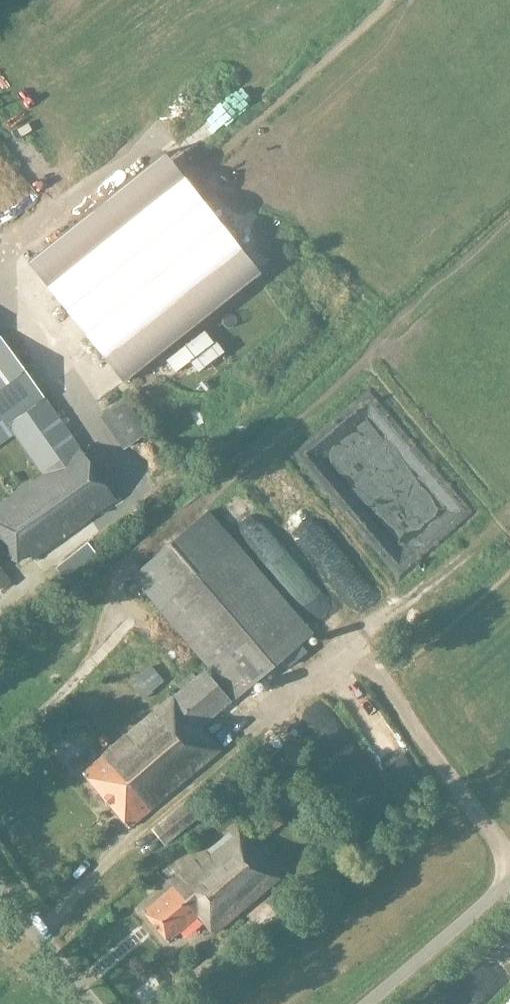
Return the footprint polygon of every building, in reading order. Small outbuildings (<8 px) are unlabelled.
[(167,150),(27,261),(123,382),(263,271),(167,150)] [(165,361),(174,373),(212,343),(209,340),(203,331),(165,361)] [(12,434),(40,473),(0,502),(0,560),(7,554),(10,559),(11,558),(16,561),(27,552),(32,558),(115,499),(0,338),(0,442),(12,434)] [(312,467),(371,404),(359,392),(300,455),(312,467)] [(143,433),(122,404),(100,418),(122,448),(143,433)] [(219,513),(247,548),(264,535),(236,499),(219,513)] [(212,682),(202,671),(82,774),(128,828),(220,749),(201,727),(229,702),(226,698),(234,691),(238,695),(307,636),(203,515),(134,574),(220,674),(212,682)] [(49,565),(63,582),(106,548),(92,531),(49,565)] [(130,682),(143,700),(176,672),(163,655),(130,682)] [(151,830),(163,847),(198,818),(184,801),(151,830)] [(266,834),(284,822),(273,808),(256,819),(266,834)] [(279,877),(235,825),(168,881),(172,886),(141,912),(166,941),(197,915),(212,933),(279,877)] [(500,1003),(509,1003),(509,995),(500,1003)]
